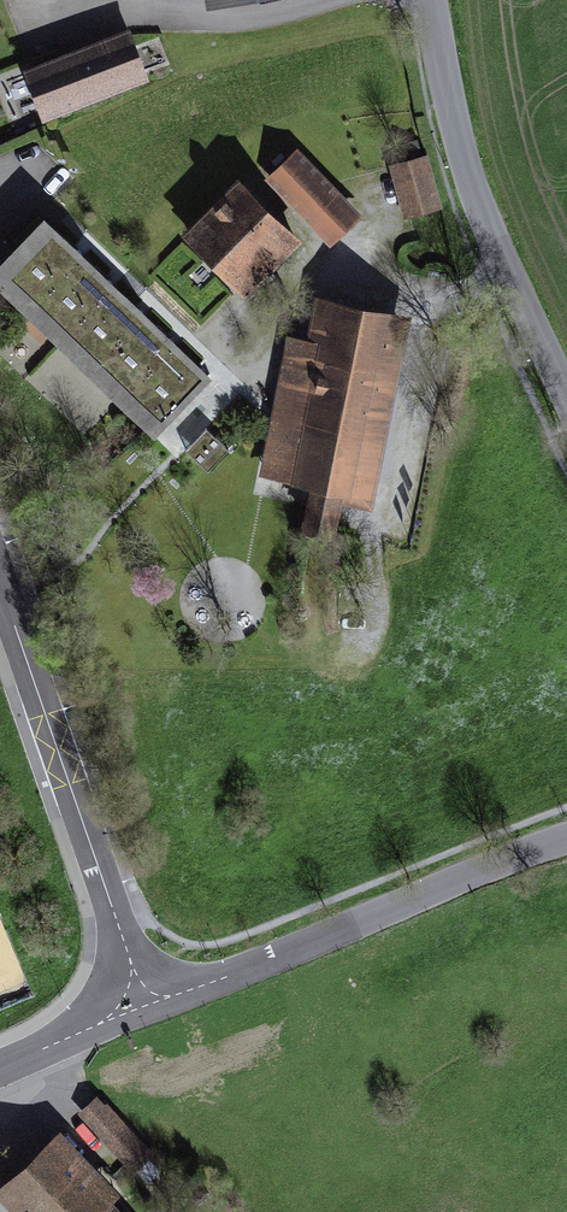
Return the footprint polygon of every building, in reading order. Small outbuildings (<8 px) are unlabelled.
[(128,24),(25,65),(44,114),(148,74),(128,24)] [(363,209),(297,143),(264,176),(330,242),(363,209)] [(425,150),(397,158),(411,209),(440,201),(425,150)] [(305,235),(239,172),(182,232),(249,295),(305,235)] [(46,209),(0,252),(0,273),(167,440),(217,378),(46,209)] [(414,321),(319,300),(308,341),(289,338),(261,477),(311,490),(302,535),(339,541),(346,505),(377,513),(414,321)] [(152,1160),(95,1103),(76,1121),(134,1179),(152,1160)] [(4,1183),(30,1211),(118,1211),(54,1139),(4,1183)]
